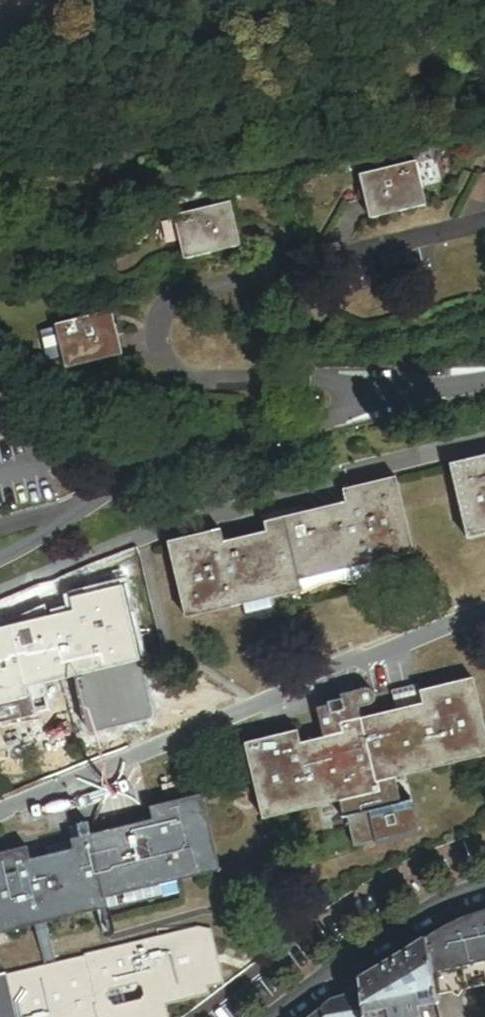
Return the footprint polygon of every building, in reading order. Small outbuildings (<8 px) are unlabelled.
[(416,161),(359,174),(369,218),(426,206),(416,161)] [(241,247),(231,202),(174,216),(174,218),(159,221),(166,251),(181,247),(184,260),(241,247)] [(113,314),(56,327),(66,372),(123,359),(113,314)] [(9,398),(5,381),(0,382),(0,400),(9,398)] [(453,463),(471,540),(484,537),(484,455),(453,463)] [(221,526),(168,539),(188,619),(304,591),(301,581),(371,564),(416,554),(396,474),(343,487),(346,500),(265,519),(267,529),(224,540),(221,526)] [(371,564),(301,581),(304,591),(305,596),(314,590),(325,586),(335,584),(342,585),(348,587),(354,588),(361,586),(365,584),(370,580),(373,577),(371,564)] [(12,705),(30,700),(28,690),(100,672),(143,661),(124,585),(72,598),(75,611),(46,618),(0,629),(0,708),(12,705)] [(46,618),(44,606),(41,607),(14,621),(4,624),(0,625),(0,629),(46,618)] [(55,693),(99,690),(100,672),(28,690),(30,700),(12,705),(14,711),(55,693)] [(297,734),(246,746),(265,822),(341,805),(382,795),(380,785),(396,782),(484,762),(484,723),(476,682),(423,694),(426,707),(362,722),(359,709),(360,709),(365,708),(369,708),(373,705),(375,702),(375,698),(374,694),(371,691),(367,690),(353,693),(355,701),(343,704),(342,700),(327,704),(328,708),(317,711),(324,741),(300,746),(297,734)] [(352,688),(315,704),(317,711),(328,708),(327,704),(342,700),(343,704),(355,701),(353,693),(352,688)] [(402,808),(396,782),(380,785),(382,795),(341,805),(345,822),(349,820),(355,849),(420,834),(413,805),(402,808)] [(0,857),(0,937),(38,928),(50,925),(113,910),(110,901),(159,889),(223,874),(204,796),(152,809),(155,821),(93,836),(83,839),(75,841),(75,843),(77,851),(52,857),(34,861),(31,849),(0,857)] [(80,826),(83,839),(93,836),(90,823),(80,826)] [(50,850),(52,857),(77,851),(75,843),(50,850)] [(110,901),(113,910),(161,898),(159,889),(110,901)] [(459,922),(469,954),(470,956),(484,951),(484,913),(459,922)] [(455,923),(427,940),(432,967),(469,954),(459,922),(455,923)] [(50,925),(38,928),(48,968),(60,965),(50,925)] [(427,940),(365,978),(362,993),(363,993),(366,1016),(421,1016),(421,1012),(441,1009),(438,996),(432,967),(427,940)] [(470,956),(469,954),(432,967),(438,996),(453,993),(459,998),(464,991),(484,986),(484,951),(470,956)] [(106,1008),(98,1009),(94,992),(86,959),(60,965),(48,968),(17,975),(27,1016),(108,1016),(106,1008)] [(17,975),(7,978),(17,1016),(27,1016),(17,975)] [(362,993),(365,978),(347,990),(350,996),(362,993)] [(94,992),(98,1009),(106,1008),(102,991),(94,992)] [(363,993),(362,993),(350,996),(331,1002),(324,1008),(325,1016),(366,1016),(363,993)] [(324,1008),(313,1016),(325,1016),(324,1008)]
